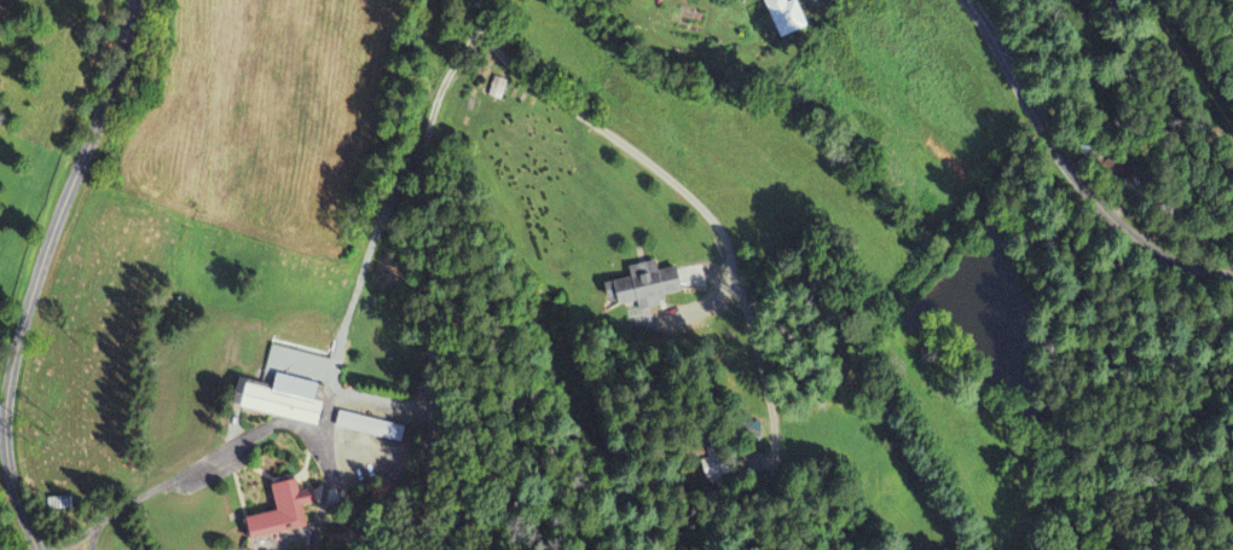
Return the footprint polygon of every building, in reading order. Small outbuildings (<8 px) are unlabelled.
[(806,28),(794,1),(785,5),(783,0),(762,0),(760,1),(778,40),(806,28)] [(506,81),(492,78),(488,98),(503,100),(506,81)] [(315,426),(324,386),(272,375),(269,387),(232,380),(227,408),(315,426)] [(406,428),(336,411),(332,427),(402,444),(406,428)] [(269,485),(274,513),(242,518),(246,540),(306,530),(302,507),(311,505),(309,492),(297,494),(295,481),(269,485)]
